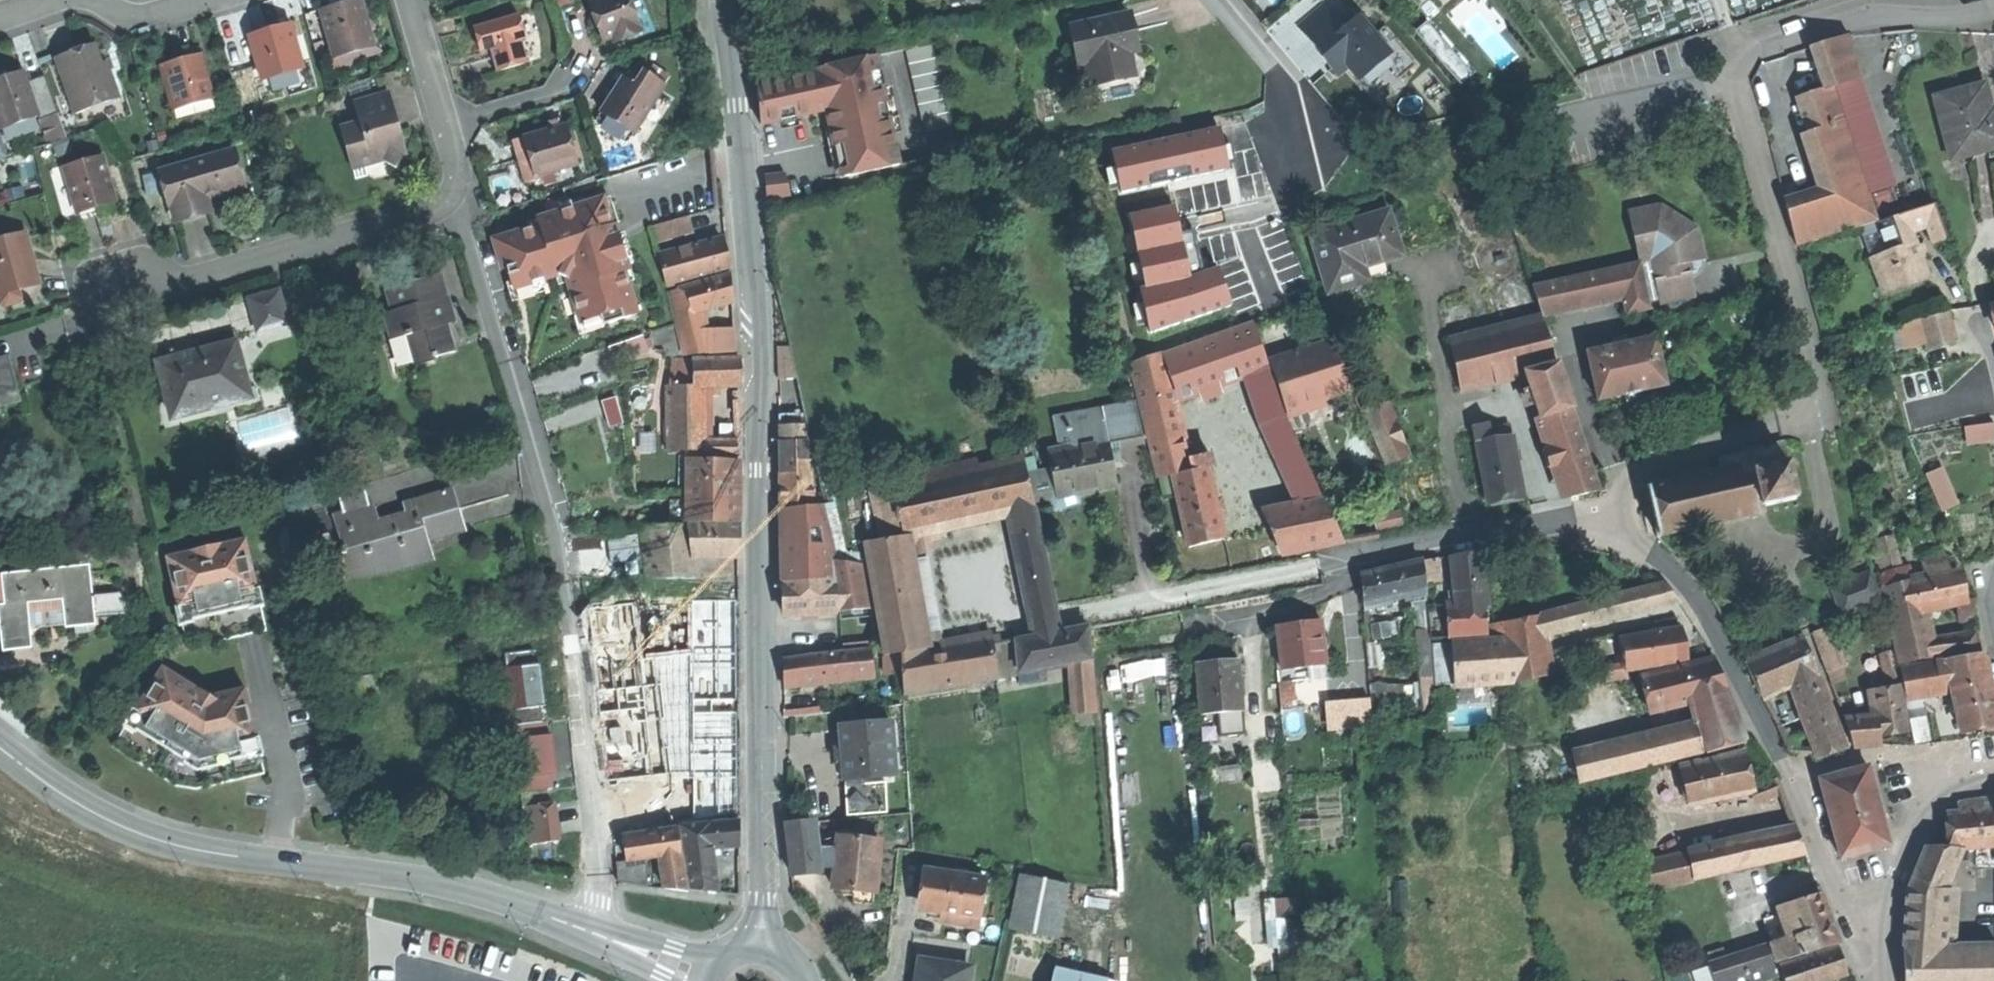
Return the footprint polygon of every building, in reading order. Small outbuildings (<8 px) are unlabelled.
[(334,58),(375,46),(362,0),(358,0),(340,5),(321,11),(334,58)] [(589,0),(597,23),(604,41),(617,36),(622,34),(623,39),(642,32),(629,0),(589,0)] [(642,32),(643,36),(660,30),(649,0),(629,0),(642,32)] [(1531,8),(1545,3),(1544,0),(1524,0),(1531,8)] [(1324,4),(1298,26),(1327,60),(1330,58),(1335,64),(1331,67),(1339,75),(1348,68),(1359,81),(1374,68),(1373,67),(1389,53),(1375,36),(1376,35),(1359,16),(1344,28),(1324,4)] [(1129,15),(1072,27),(1077,49),(1080,63),(1086,62),(1091,84),(1133,75),(1128,52),(1137,50),(1129,15)] [(520,17),(513,18),(519,39),(526,38),(520,17)] [(526,63),(519,39),(513,18),(480,28),(486,49),(491,48),(495,59),(498,71),(526,63)] [(479,51),(486,49),(480,28),(473,30),(479,51)] [(251,39),(262,80),(303,68),(293,32),(272,38),(271,33),(268,34),(251,39)] [(621,45),(643,36),(642,32),(623,39),(622,34),(617,36),(621,45)] [(1811,48),(1824,91),(1835,87),(1864,79),(1850,36),(1811,48)] [(56,57),(76,113),(119,98),(113,80),(108,82),(94,43),(72,51),(56,57)] [(933,43),(906,49),(925,132),(952,126),(933,43)] [(160,65),(173,111),(213,99),(201,54),(179,60),(160,65)] [(760,108),(761,124),(827,111),(842,177),(900,165),(875,57),(817,69),(818,73),(758,86),(760,108)] [(634,66),(624,80),(638,90),(648,76),(634,66)] [(39,115),(27,82),(23,71),(12,74),(2,69),(0,75),(0,129),(39,115)] [(45,76),(27,82),(39,115),(40,119),(58,113),(45,76)] [(602,113),(632,133),(664,87),(648,76),(638,90),(624,80),(613,97),(602,113)] [(1936,98),(1953,161),(1993,150),(1993,112),(1987,85),(1958,92),(1936,98)] [(1799,247),(1861,227),(1879,221),(1835,87),(1824,91),(1802,98),(1813,132),(1807,134),(1826,192),(1786,205),(1799,247)] [(387,93),(355,102),(360,121),(340,126),(348,156),(361,152),(365,167),(385,162),(396,168),(402,157),(406,155),(399,130),(397,130),(393,131),(391,122),(395,121),(387,93)] [(1176,106),(1168,108),(1171,122),(1179,121),(1176,106)] [(627,141),(632,133),(602,113),(597,121),(627,141)] [(565,126),(529,137),(535,157),(541,175),(577,165),(565,126)] [(1532,137),(1535,148),(1549,145),(1547,134),(1532,137)] [(234,151),(161,172),(170,206),(172,205),(177,222),(210,213),(205,195),(204,190),(214,187),(215,192),(244,185),(234,151)] [(367,175),(365,167),(361,152),(348,156),(352,170),(353,169),(356,178),(367,175)] [(102,157),(64,168),(77,213),(97,207),(115,202),(102,157)] [(67,216),(77,213),(64,168),(54,171),(67,216)] [(766,176),(768,208),(792,203),(786,174),(766,176)] [(210,194),(215,192),(214,187),(204,190),(205,195),(210,194)] [(531,200),(537,219),(569,210),(563,190),(531,200)] [(603,325),(637,315),(624,273),(628,272),(621,249),(614,226),(611,227),(602,200),(569,210),(537,219),(539,226),(494,240),(503,270),(507,268),(513,288),(565,272),(581,322),(600,315),(603,325)] [(1630,210),(1641,262),(1651,302),(1660,300),(1661,304),(1699,296),(1694,275),(1697,275),(1703,262),(1703,260),(1707,259),(1699,225),(1662,203),(1630,210)] [(1935,203),(1906,212),(1913,231),(1929,226),(1935,245),(1948,240),(1935,203)] [(1388,209),(1312,232),(1329,290),(1353,282),(1368,278),(1363,263),(1402,251),(1388,209)] [(1879,221),(1861,227),(1884,292),(1913,283),(1929,278),(1922,258),(1919,247),(1913,231),(1906,212),(1879,221)] [(657,238),(696,234),(694,215),(655,220),(657,238)] [(0,241),(0,301),(1,304),(5,306),(20,302),(21,298),(20,289),(23,283),(30,281),(37,280),(25,234),(0,241)] [(659,256),(668,286),(730,270),(727,256),(722,239),(659,256)] [(1925,245),(1919,247),(1922,258),(1928,256),(1925,245)] [(1535,287),(1543,313),(1625,295),(1629,311),(1651,306),(1651,302),(1641,262),(1535,287)] [(441,274),(385,290),(392,313),(384,315),(390,338),(407,334),(412,354),(431,349),(433,358),(455,352),(447,322),(443,307),(449,305),(446,294),(441,274)] [(730,275),(696,284),(702,310),(732,302),(731,289),(730,275)] [(706,331),(702,310),(696,284),(668,292),(685,355),(709,353),(706,331)] [(277,293),(250,300),(258,331),(286,323),(277,293)] [(454,321),(449,305),(443,307),(447,322),(454,321)] [(1950,312),(1921,320),(1929,348),(1958,340),(1950,312)] [(1544,317),(1452,340),(1464,390),(1529,374),(1561,366),(1544,317)] [(1135,360),(1146,413),(1176,402),(1247,377),(1271,369),(1254,319),(1135,360)] [(734,329),(706,331),(709,353),(710,354),(735,352),(734,329)] [(609,344),(614,359),(646,348),(641,333),(609,344)] [(398,368),(415,363),(412,354),(407,334),(390,338),(398,368)] [(1614,338),(1616,346),(1630,342),(1628,335),(1614,338)] [(1588,352),(1600,401),(1626,395),(1626,397),(1634,395),(1640,393),(1640,391),(1669,385),(1657,336),(1630,342),(1616,346),(1588,352)] [(1271,358),(1288,411),(1318,400),(1353,388),(1331,338),(1271,358)] [(194,357),(182,360),(196,412),(211,407),(209,401),(247,391),(235,344),(212,350),(194,355),(194,357)] [(780,374),(796,373),(790,345),(779,345),(780,374)] [(415,363),(433,358),(431,349),(412,354),(415,363)] [(181,357),(158,364),(173,418),(196,412),(182,360),(181,357)] [(16,389),(14,379),(8,358),(0,360),(0,394),(16,389)] [(693,361),(692,386),(703,388),(740,384),(740,371),(740,358),(693,361)] [(673,362),(670,386),(680,385),(682,384),(692,386),(693,361),(673,362)] [(1602,489),(1561,366),(1529,374),(1534,388),(1538,404),(1543,418),(1546,417),(1556,447),(1562,464),(1573,498),(1602,489)] [(1288,417),(1271,369),(1247,377),(1261,423),(1298,501),(1324,496),(1288,417)] [(687,450),(705,450),(705,443),(703,388),(692,386),(682,384),(680,385),(670,386),(668,386),(670,451),(687,450)] [(1530,406),(1538,404),(1534,388),(1526,391),(1530,406)] [(0,394),(0,405),(19,400),(16,389),(0,394)] [(1101,406),(1101,407),(1104,417),(1108,439),(1108,442),(1143,435),(1136,399),(1101,406)] [(1193,468),(1176,402),(1146,413),(1159,475),(1161,475),(1193,468)] [(1389,402),(1368,410),(1388,461),(1409,455),(1389,402)] [(1050,416),(1057,449),(1071,447),(1067,424),(1104,417),(1101,407),(1050,416)] [(1966,428),(1993,424),(1993,407),(1964,411),(1966,428)] [(779,412),(782,457),(811,455),(801,411),(779,412)] [(1067,424),(1071,447),(1108,439),(1104,417),(1067,424)] [(1478,442),(1481,442),(1491,440),(1489,429),(1476,432),(1478,442)] [(1508,501),(1526,498),(1515,436),(1491,440),(1481,442),(1492,504),(1508,501)] [(1056,490),(1056,494),(1086,488),(1116,482),(1108,442),(1108,439),(1071,447),(1057,449),(1048,451),(1051,467),(1056,490)] [(735,441),(705,443),(705,450),(706,458),(736,458),(735,441)] [(1647,485),(1659,537),(1767,513),(1765,506),(1799,499),(1786,442),(1748,450),(1721,456),(1724,468),(1647,485)] [(1549,468),(1562,464),(1556,447),(1544,451),(1549,468)] [(782,457),(779,457),(780,480),(782,503),(813,501),(811,455),(782,457)] [(894,485),(905,534),(1009,512),(1034,506),(1033,498),(1032,494),(1027,472),(1024,458),(894,485)] [(710,491),(710,486),(710,460),(688,459),(686,522),(715,523),(715,507),(716,491),(710,491)] [(739,461),(710,460),(710,486),(738,487),(739,461)] [(1209,464),(1193,468),(1161,475),(1166,496),(1179,493),(1190,545),(1208,541),(1225,537),(1209,464)] [(1946,464),(1928,471),(1946,511),(1963,503),(1946,464)] [(1032,494),(1056,490),(1051,467),(1027,472),(1032,494)] [(510,494),(505,470),(459,480),(464,503),(510,494)] [(339,492),(346,515),(372,507),(366,484),(339,492)] [(716,491),(715,507),(738,507),(738,494),(738,487),(710,486),(710,491),(716,491)] [(1033,498),(1056,494),(1056,490),(1032,494),(1033,498)] [(346,546),(346,548),(346,556),(345,570),(347,570),(347,568),(376,567),(398,563),(414,559),(429,553),(428,545),(426,540),(447,534),(463,526),(454,496),(454,492),(453,492),(453,495),(442,496),(429,499),(412,505),(408,509),(407,514),(407,518),(379,524),(375,516),(377,512),(376,508),(372,507),(346,515),(337,518),(344,532),(346,546)] [(1343,538),(1324,496),(1298,501),(1267,508),(1285,550),(1343,538)] [(784,612),(840,609),(840,578),(836,560),(824,502),(781,505),(783,566),(784,612)] [(1054,602),(1034,506),(1009,512),(1029,607),(1054,602)] [(715,523),(738,523),(738,507),(715,507),(715,523)] [(292,522),(305,567),(315,563),(307,535),(335,527),(331,511),(292,522)] [(738,525),(690,526),(693,556),(739,557),(738,540),(738,525)] [(694,579),(693,556),(690,526),(641,526),(649,580),(694,579)] [(884,655),(903,652),(925,648),(925,645),(923,634),(905,534),(866,540),(884,655)] [(1875,539),(1882,569),(1902,564),(1895,534),(1875,539)] [(166,558),(181,623),(261,605),(245,540),(166,558)] [(50,565),(50,570),(90,566),(90,572),(104,571),(102,546),(48,552),(50,565)] [(1465,552),(1452,555),(1458,602),(1459,614),(1486,608),(1489,608),(1480,549),(1465,552)] [(33,566),(50,565),(48,552),(31,553),(32,559),(33,566)] [(1923,562),(1927,578),(1951,572),(1948,557),(1923,562)] [(1431,576),(1438,575),(1437,558),(1424,561),(1425,576),(1431,576)] [(844,642),(878,639),(864,564),(836,560),(840,578),(840,609),(842,631),(844,642)] [(1383,599),(1425,589),(1422,561),(1392,567),(1363,573),(1366,608),(1384,604),(1383,599)] [(30,623),(51,621),(65,619),(95,616),(93,597),(90,572),(90,566),(50,570),(0,575),(0,626),(30,623)] [(1885,588),(1912,581),(1909,566),(1882,572),(1885,588)] [(1912,581),(1919,612),(1926,611),(1961,603),(1964,602),(1960,585),(1957,571),(1951,572),(1927,578),(1912,581)] [(1834,587),(1845,615),(1881,601),(1871,573),(1834,587)] [(1547,632),(1679,598),(1662,580),(1543,610),(1543,613),(1547,632)] [(1934,643),(1926,611),(1919,612),(1912,581),(1885,588),(1902,662),(1982,652),(1978,633),(1934,643)] [(124,594),(93,597),(95,616),(126,613),(124,594)] [(1424,599),(1412,600),(1415,628),(1427,627),(1424,599)] [(1974,600),(1964,602),(1961,603),(1965,617),(1977,615),(1974,600)] [(1058,618),(1054,602),(1029,607),(1034,635),(1062,630),(1058,618)] [(1489,633),(1486,608),(1459,614),(1458,602),(1428,606),(1432,637),(1489,633)] [(261,605),(181,623),(187,649),(238,637),(267,631),(261,605)] [(1550,648),(1547,632),(1543,613),(1492,623),(1495,639),(1453,641),(1457,684),(1499,682),(1554,672),(1550,648)] [(95,625),(95,616),(65,619),(66,628),(95,625)] [(1279,623),(1282,668),(1297,666),(1307,666),(1327,664),(1323,619),(1299,621),(1279,623)] [(30,623),(0,626),(0,627),(0,631),(1,642),(32,639),(30,623)] [(1019,661),(1019,671),(1072,652),(1090,646),(1088,625),(1062,630),(1034,635),(1017,638),(1019,661)] [(1682,625),(1621,637),(1627,669),(1688,658),(1685,641),(1682,625)] [(1814,634),(1829,672),(1839,668),(1844,666),(1830,628),(1814,634)] [(923,634),(925,645),(942,642),(941,632),(923,634)] [(998,677),(998,675),(994,642),(993,634),(942,642),(925,645),(925,648),(903,652),(905,693),(967,683),(998,677)] [(1002,662),(1019,661),(1017,638),(1000,641),(1002,662)] [(1758,678),(1764,695),(1795,682),(1818,673),(1805,638),(1750,661),(1758,678)] [(1430,639),(1417,640),(1423,709),(1436,708),(1430,639)] [(998,675),(1019,671),(1019,661),(1002,662),(1000,641),(994,642),(998,675)] [(830,651),(833,678),(874,673),(871,646),(830,651)] [(1091,663),(1090,646),(1072,652),(1073,669),(1091,663)] [(543,647),(510,650),(515,707),(548,704),(543,647)] [(784,684),(833,678),(830,651),(785,657),(785,670),(784,684)] [(1882,654),(1891,687),(1900,685),(1893,651),(1882,654)] [(1949,660),(1954,686),(1963,732),(1984,728),(1993,726),(1993,693),(1986,653),(1949,660)] [(1217,659),(1198,660),(1202,712),(1204,712),(1219,710),(1243,709),(1239,657),(1217,659)] [(1704,751),(1748,738),(1734,704),(1715,658),(1646,676),(1655,710),(1693,699),(1699,726),(1704,751)] [(1913,694),(1954,686),(1949,660),(1902,669),(1907,695),(1913,694)] [(1094,711),(1091,663),(1073,669),(1077,712),(1094,711)] [(1328,677),(1327,664),(1307,666),(1308,678),(1328,677)] [(1298,678),(1297,666),(1282,668),(1279,668),(1280,680),(1298,678)] [(203,768),(260,751),(252,715),(245,717),(244,711),(242,705),(249,703),(245,688),(219,694),(216,700),(162,667),(128,722),(203,768)] [(1843,679),(1839,668),(1829,672),(1833,683),(1843,679)] [(1830,704),(1818,673),(1795,682),(1803,714),(1830,704)] [(1405,683),(1406,694),(1415,693),(1414,682),(1405,683)] [(967,688),(967,683),(905,693),(905,697),(967,688)] [(1891,687),(1873,690),(1877,716),(1880,733),(1895,730),(1908,728),(1900,685),(1891,687)] [(1364,689),(1353,690),(1354,710),(1365,709),(1364,689)] [(1353,690),(1330,691),(1331,716),(1346,715),(1347,722),(1353,722),(1352,714),(1354,714),(1354,710),(1353,690)] [(1845,744),(1830,704),(1803,714),(1819,754),(1845,744)] [(1910,708),(1911,718),(1922,716),(1920,706),(1910,708)] [(1220,718),(1219,710),(1204,712),(1205,719),(1220,718)] [(1911,718),(1916,745),(1933,742),(1928,715),(1922,716),(1911,718)] [(1882,745),(1880,733),(1877,716),(1848,719),(1856,747),(1882,745)] [(874,775),(896,773),(892,721),(842,725),(844,745),(845,761),(846,777),(874,775)] [(265,774),(260,751),(203,768),(128,722),(112,747),(176,787),(195,790),(265,774)] [(545,722),(514,725),(527,845),(559,841),(555,804),(550,804),(548,789),(553,788),(545,722)] [(1616,772),(1704,751),(1699,726),(1674,730),(1610,745),(1616,772)] [(836,762),(845,761),(844,745),(835,746),(836,755),(836,762)] [(1582,781),(1616,772),(1610,745),(1576,753),(1582,781)] [(1689,803),(1751,788),(1747,770),(1743,752),(1680,767),(1689,803)] [(1871,767),(1823,779),(1844,858),(1892,845),(1871,767)] [(875,782),(874,775),(846,777),(849,814),(888,811),(886,781),(875,782)] [(1755,786),(1761,800),(1783,791),(1778,777),(1755,786)] [(1961,802),(1962,814),(1950,815),(1953,849),(1961,848),(1993,845),(1993,797),(1977,800),(1961,802)] [(739,821),(681,827),(691,888),(718,892),(713,848),(739,845),(739,833),(739,821)] [(793,873),(816,870),(809,821),(786,824),(793,873)] [(1632,865),(1638,891),(1807,853),(1798,827),(1632,865)] [(677,829),(625,837),(628,861),(647,859),(662,857),(665,889),(677,890),(688,892),(682,854),(681,854),(677,829)] [(855,888),(876,890),(881,837),(839,834),(834,886),(847,887),(855,888)] [(1951,890),(1961,848),(1953,849),(1929,848),(1911,892),(1907,949),(1948,948),(1951,890)] [(648,887),(647,859),(628,861),(616,863),(618,882),(648,887)] [(946,913),(980,917),(985,878),(932,870),(926,910),(939,912),(946,913)] [(1070,884),(1022,875),(1012,926),(1060,935),(1070,884)] [(875,902),(876,890),(855,888),(854,900),(875,902)] [(1780,961),(1839,943),(1830,917),(1822,892),(1779,906),(1781,913),(1779,913),(1785,932),(1787,932),(1790,940),(1775,944),(1780,961)] [(979,928),(980,917),(946,913),(945,923),(979,928)] [(1780,961),(1775,944),(1713,964),(1713,965),(1699,970),(1703,980),(1756,980),(1766,978),(1762,967),(1774,963),(1780,961)] [(1787,980),(1830,980),(1848,974),(1843,961),(1838,946),(1782,966),(1787,980)] [(1948,948),(1907,949),(1908,980),(1993,980),(1993,948),(1988,948),(1948,948)] [(970,969),(921,961),(918,980),(968,980),(970,969)] [(1777,975),(1774,963),(1762,967),(1766,978),(1777,975)] [(1056,971),(1053,980),(1101,980),(1056,971)]
